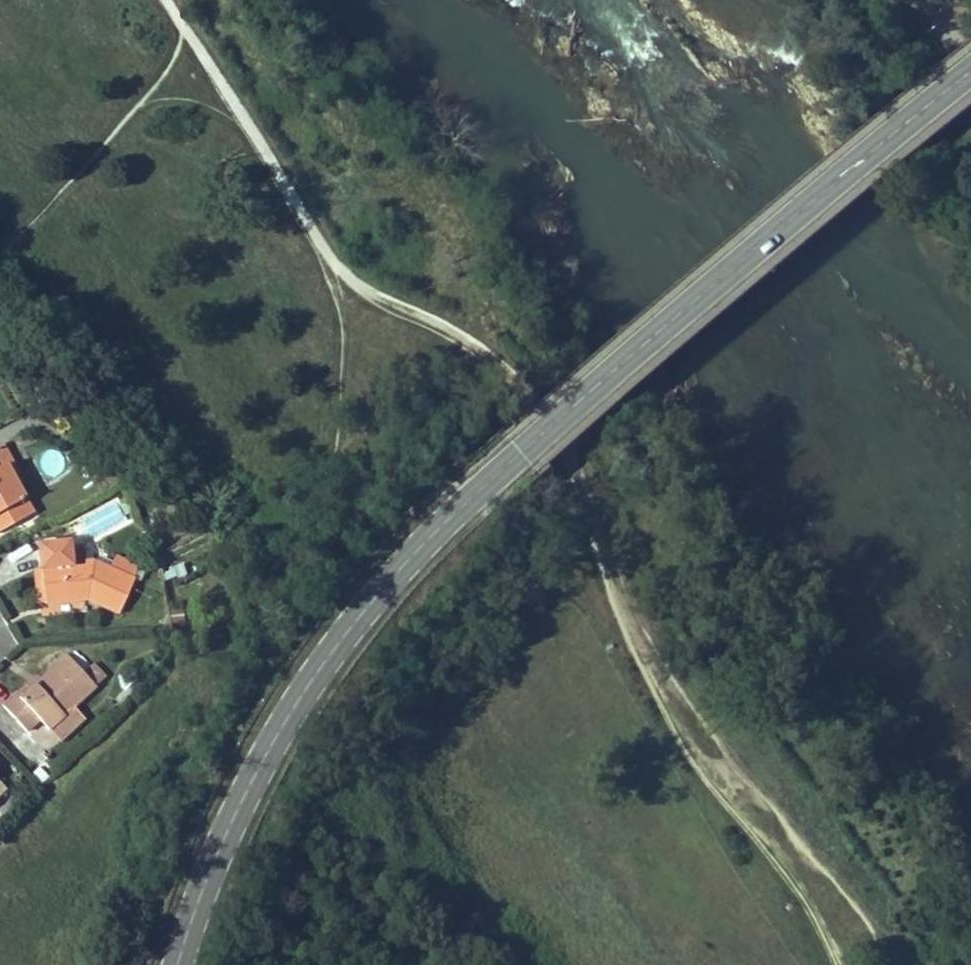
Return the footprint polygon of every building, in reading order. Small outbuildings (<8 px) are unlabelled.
[(3,446),(0,448),(0,467),(4,465),(16,487),(23,484),(3,446)] [(4,465),(0,467),(0,531),(31,515),(16,487),(4,465)] [(118,615),(134,583),(111,572),(95,563),(70,565),(68,550),(38,552),(44,604),(85,600),(118,615)] [(117,561),(111,572),(134,583),(139,572),(117,561)] [(48,733),(105,680),(90,664),(82,673),(66,656),(40,681),(22,699),(17,695),(2,709),(26,734),(37,723),(48,733)] [(22,699),(40,681),(36,677),(17,695),(22,699)]
